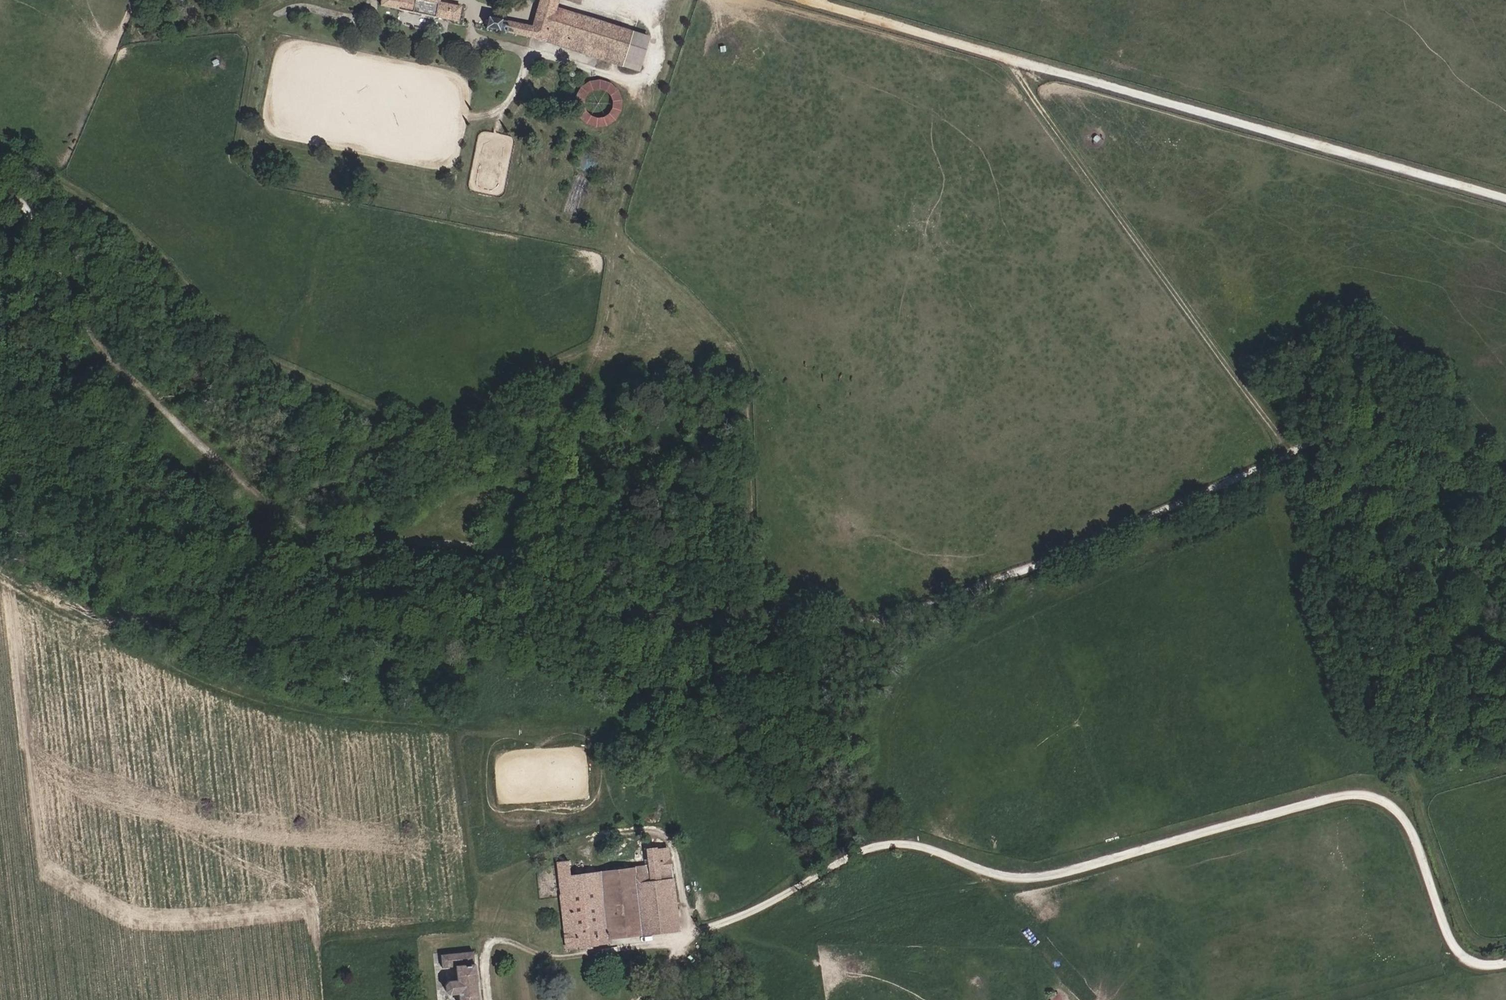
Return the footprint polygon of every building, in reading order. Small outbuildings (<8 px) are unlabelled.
[(439,0),(381,0),(380,6),(457,22),(460,7),(438,3),(439,0)] [(545,41),(555,8),(539,1),(531,26),(528,37),(545,41)] [(551,43),(562,10),(555,8),(545,41),(551,43)] [(621,66),(631,32),(562,10),(551,43),(621,66)] [(499,31),(501,20),(488,17),(485,28),(499,31)] [(528,37),(531,26),(501,20),(499,31),(528,37)] [(638,71),(648,37),(631,32),(621,66),(638,71)] [(570,876),(568,861),(556,862),(566,947),(609,942),(608,937),(678,929),(672,881),(671,881),(667,849),(656,851),(656,850),(647,851),(649,867),(600,873),(602,888),(582,891),(572,892),(570,876)] [(602,888),(600,873),(580,875),(582,891),(602,888)] [(582,891),(580,875),(570,876),(572,892),(582,891)] [(450,953),(441,954),(442,968),(449,967),(450,980),(448,980),(445,984),(446,991),(448,993),(452,993),(452,999),(478,999),(473,951),(459,952),(450,953)] [(332,986),(333,997),(348,995),(347,985),(332,986)]
